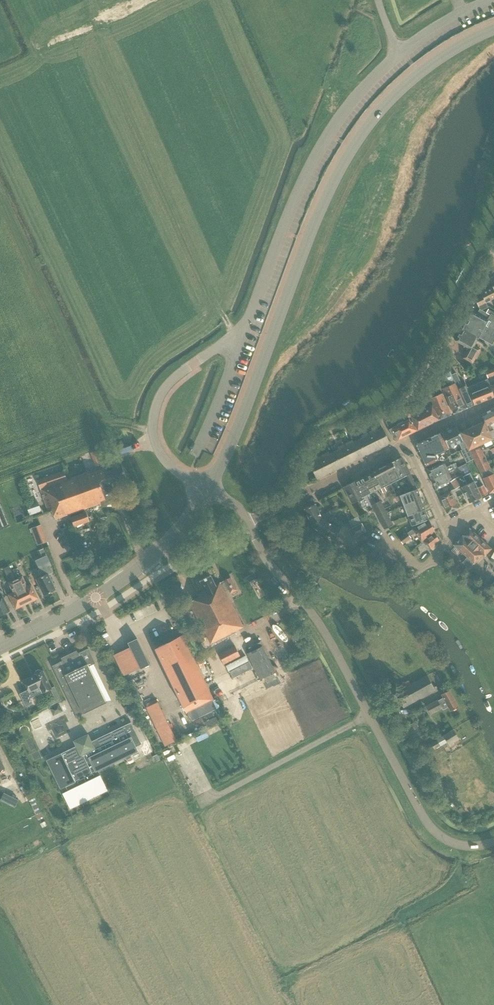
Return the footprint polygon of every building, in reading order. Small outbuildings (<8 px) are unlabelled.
[(415,58),(425,51),(422,47),(412,54),(415,58)] [(486,302),(493,298),(493,289),(493,287),(481,293),(483,296),(475,299),(480,309),(481,310),(482,310),(488,307),(486,302)] [(477,314),(472,311),(467,321),(491,335),(493,329),(493,316),(493,315),(493,312),(487,308),(485,312),(482,310),(481,310),(480,309),(477,314)] [(491,335),(467,321),(461,331),(477,340),(481,334),(483,336),(482,338),(492,343),(493,340),(493,329),(491,335)] [(461,331),(456,341),(469,348),(463,358),(473,363),(480,349),(474,346),(477,340),(461,331)] [(487,378),(493,375),(493,367),(485,371),(487,378)] [(450,386),(443,389),(454,413),(467,408),(450,372),(445,375),(450,386)] [(456,373),(452,375),(456,383),(467,408),(474,405),(466,385),(462,386),(460,381),(456,373)] [(478,383),(467,387),(474,405),(493,397),(493,396),(488,379),(478,383)] [(442,393),(431,398),(440,419),(451,415),(442,393)] [(414,415),(408,403),(404,408),(408,417),(411,416),(414,415)] [(432,405),(422,411),(429,425),(439,420),(432,405)] [(486,426),(493,422),(493,409),(481,415),(486,426)] [(429,425),(422,411),(414,415),(411,416),(418,430),(429,425)] [(397,437),(398,437),(401,439),(418,430),(409,419),(405,421),(401,415),(397,417),(400,422),(397,424),(397,425),(392,427),(393,428),(389,429),(394,438),(397,437)] [(465,439),(467,445),(468,446),(481,473),(491,469),(479,444),(487,441),(491,449),(493,447),(493,445),(492,439),(491,438),(488,430),(484,422),(461,432),(465,439)] [(465,439),(463,440),(456,426),(442,433),(449,447),(459,443),(462,449),(468,446),(467,445),(465,439)] [(375,431),(374,429),(369,432),(378,449),(390,443),(382,428),(375,431)] [(378,449),(369,432),(364,434),(365,436),(358,440),(366,455),(378,449)] [(442,433),(428,439),(416,445),(426,466),(439,460),(438,459),(442,458),(439,453),(449,448),(442,433)] [(358,440),(351,443),(350,441),(345,444),(354,461),(366,455),(358,440)] [(354,461),(345,444),(340,446),(341,448),(334,452),(342,467),(354,461)] [(342,467),(334,452),(327,455),(326,453),(321,455),(330,473),(342,467)] [(321,455),(316,458),(317,460),(310,463),(318,479),(330,473),(321,455)] [(102,457),(94,460),(96,466),(104,463),(102,457)] [(401,478),(406,475),(410,474),(410,473),(402,457),(392,462),(401,478)] [(401,478),(392,462),(383,467),(391,483),(401,478)] [(432,479),(448,472),(448,471),(457,467),(455,462),(446,466),(445,463),(439,466),(439,464),(427,469),(432,479)] [(463,474),(469,471),(466,463),(457,467),(461,475),(463,474)] [(107,471),(105,466),(87,472),(99,503),(101,503),(100,501),(116,495),(111,483),(126,477),(122,466),(107,471)] [(372,472),(373,472),(381,488),(383,492),(386,490),(384,487),(391,483),(383,467),(372,472)] [(493,491),(493,474),(491,468),(481,473),(490,493),(493,491)] [(99,503),(87,472),(67,479),(64,471),(37,480),(49,512),(52,510),(55,519),(99,503)] [(474,481),(469,471),(463,474),(467,484),(462,487),(470,503),(482,497),(481,496),(477,487),(474,481)] [(371,493),(381,488),(373,472),(363,477),(371,493)] [(448,472),(432,479),(436,489),(447,485),(448,484),(447,483),(452,480),(448,472)] [(410,474),(406,475),(410,483),(413,490),(417,489),(414,481),(410,474)] [(354,482),(362,497),(371,493),(363,477),(354,482)] [(452,480),(447,483),(448,484),(447,485),(450,491),(459,486),(455,478),(452,480)] [(362,498),(362,497),(354,482),(354,481),(344,487),(352,503),(362,498)] [(403,483),(406,490),(411,487),(408,481),(403,483)] [(487,493),(483,484),(477,487),(481,496),(487,493)] [(417,488),(417,489),(413,490),(395,497),(397,500),(401,498),(404,506),(421,499),(417,488)] [(451,490),(439,496),(447,513),(459,508),(451,490)] [(408,516),(425,509),(426,509),(421,499),(404,506),(408,516)] [(31,515),(41,511),(38,502),(27,506),(31,515)] [(324,520),(322,518),(315,503),(304,509),(312,526),(316,528),(324,520)] [(425,509),(408,516),(412,526),(428,519),(425,509)] [(86,512),(72,517),(75,526),(89,521),(86,512)] [(362,523),(358,516),(349,521),(353,528),(350,529),(354,537),(366,531),(362,523)] [(326,521),(324,520),(316,528),(319,531),(336,539),(341,529),(326,521)] [(429,520),(413,529),(408,533),(410,536),(415,532),(422,542),(435,532),(429,520)] [(41,525),(31,529),(37,545),(47,541),(41,525)] [(462,562),(468,568),(473,563),(474,564),(482,555),(484,556),(492,548),(470,529),(454,545),(467,557),(462,562)] [(403,544),(411,538),(407,533),(399,539),(403,544)] [(435,533),(423,541),(433,550),(436,546),(435,545),(439,540),(435,533)] [(44,595),(56,589),(48,574),(51,573),(48,567),(51,566),(46,556),(38,560),(43,570),(40,571),(42,576),(36,579),(44,595)] [(15,568),(10,570),(14,578),(19,576),(15,568)] [(22,576),(21,577),(16,580),(16,581),(27,603),(32,601),(33,601),(35,600),(36,599),(38,598),(31,584),(27,586),(22,576)] [(223,587),(226,585),(231,595),(238,592),(232,579),(217,586),(212,576),(201,581),(206,591),(198,595),(199,597),(189,602),(209,644),(242,629),(223,587)] [(27,603),(16,581),(16,580),(9,583),(14,593),(10,595),(16,608),(18,607),(19,608),(22,607),(22,605),(27,603)] [(307,588),(311,591),(317,583),(313,580),(307,588)] [(10,611),(0,590),(0,616),(10,611)] [(157,651),(186,712),(213,699),(182,635),(158,647),(159,650),(157,651)] [(118,664),(144,651),(137,638),(128,642),(130,647),(114,655),(118,664)] [(258,639),(247,644),(250,650),(261,644),(258,639)] [(235,645),(218,654),(227,670),(243,662),(235,645)] [(263,646),(248,654),(261,679),(275,672),(263,646)] [(89,666),(96,663),(88,648),(52,666),(77,717),(106,702),(89,666)] [(144,651),(118,664),(124,675),(140,668),(140,669),(150,664),(144,651)] [(43,670),(42,671),(39,669),(36,671),(35,674),(34,675),(24,680),(28,689),(20,694),(26,706),(33,703),(30,698),(52,688),(43,670)] [(386,675),(389,681),(395,678),(391,672),(386,675)] [(404,707),(435,690),(427,675),(410,684),(408,680),(393,688),(396,692),(404,707)] [(449,690),(441,694),(443,698),(438,700),(426,706),(431,714),(442,708),(443,710),(449,707),(451,711),(459,707),(449,690)] [(177,741),(158,701),(146,707),(165,746),(177,741)] [(49,708),(53,715),(63,710),(59,702),(49,708)] [(207,718),(210,726),(222,721),(218,713),(207,718)] [(94,772),(138,751),(136,747),(142,744),(131,722),(92,741),(88,734),(74,741),(76,746),(47,760),(61,788),(64,787),(66,791),(63,793),(71,808),(108,790),(100,775),(97,777),(94,772)] [(409,725),(412,730),(406,734),(408,738),(419,732),(416,728),(417,727),(414,722),(409,725)] [(458,738),(452,729),(443,735),(436,739),(437,740),(430,744),(429,742),(416,750),(422,758),(431,752),(430,751),(440,745),(441,746),(447,742),(449,744),(458,738)] [(18,801),(4,793),(0,800),(15,808),(18,801)] [(40,811),(35,800),(31,802),(36,813),(40,811)] [(180,812),(185,810),(181,802),(177,804),(180,812)]
